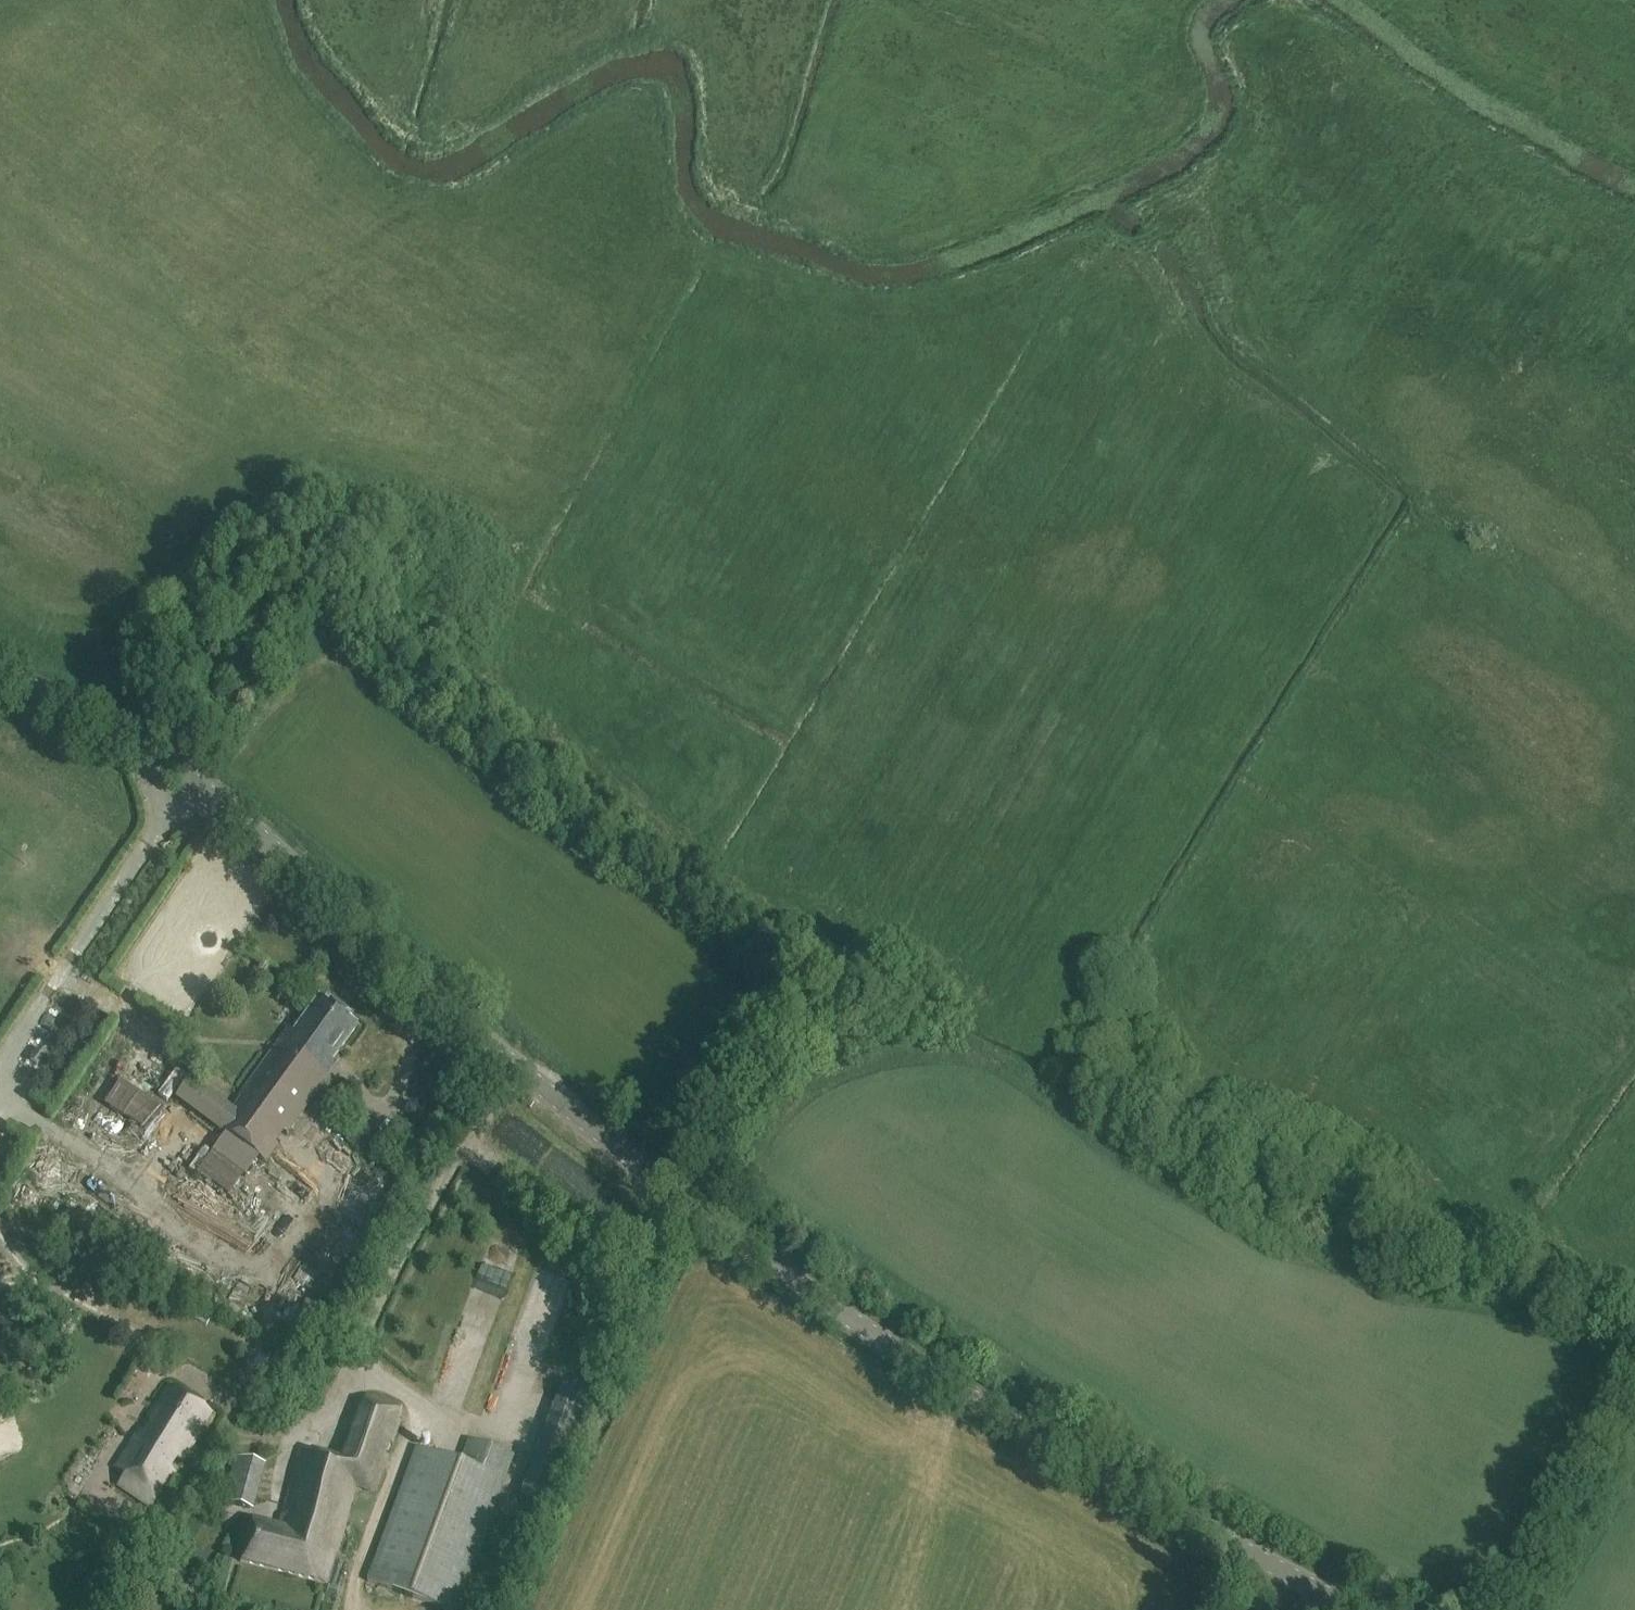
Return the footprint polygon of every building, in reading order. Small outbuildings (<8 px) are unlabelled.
[(287,1134),(328,1076),(322,1072),(356,1025),(318,997),(293,1032),(287,1028),(237,1096),(240,1098),(232,1109),(189,1077),(174,1098),(217,1129),(218,1128),(266,1162),(278,1145),(273,1141),(282,1130),(287,1134)] [(110,1099),(126,1072),(114,1066),(99,1093),(110,1099)] [(159,1155),(172,1170),(203,1144),(189,1129),(159,1155)] [(205,1178),(220,1152),(206,1144),(192,1170),(205,1178)] [(258,1180),(281,1191),(286,1180),(263,1169),(258,1180)] [(113,1198),(119,1186),(103,1179),(97,1191),(113,1198)] [(511,1295),(524,1248),(493,1239),(479,1287),(511,1295)] [(311,1268),(321,1275),(332,1258),(322,1252),(311,1268)] [(520,1496),(551,1508),(594,1392),(563,1381),(520,1496)] [(118,1486),(153,1508),(175,1472),(169,1468),(175,1457),(182,1461),(196,1438),(194,1437),(210,1411),(169,1386),(154,1412),(152,1411),(147,1421),(154,1426),(147,1438),(139,1433),(116,1472),(124,1476),(118,1486)] [(344,1459),(303,1448),(280,1527),(251,1520),(241,1561),(325,1582),(333,1552),(337,1549),(355,1483),(374,1489),(399,1418),(397,1417),(401,1404),(366,1392),(344,1459)] [(367,1580),(448,1609),(455,1609),(513,1456),(469,1439),(460,1463),(417,1447),(367,1580)] [(249,1508),(253,1494),(228,1488),(224,1501),(249,1508)] [(172,1588),(181,1569),(172,1564),(162,1584),(172,1588)]
